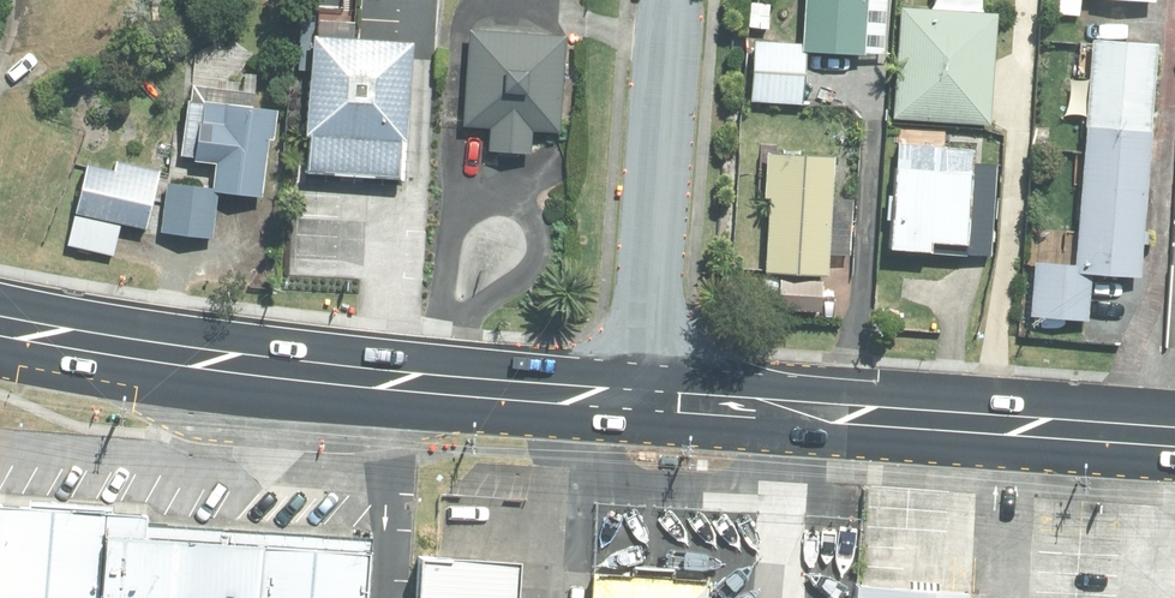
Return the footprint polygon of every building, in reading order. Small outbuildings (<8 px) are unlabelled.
[(801,40),(753,37),(749,96),(801,100),(805,43),(881,48),(885,0),(804,0),(801,40)] [(893,113),(988,119),(995,8),(900,2),(893,113)] [(303,128),(307,128),(304,168),(396,173),(398,135),(403,135),(410,35),(350,31),(351,14),(315,12),(314,25),(310,25),(303,128)] [(1092,31),(1083,147),(1146,152),(1157,24),(1125,22),(1124,34),(1092,31)] [(468,25),(461,120),(488,122),(487,144),(528,146),(530,124),(556,126),(562,31),(468,25)] [(189,78),(180,152),(214,155),(211,181),(165,176),(159,228),(210,233),(215,186),(260,190),(266,134),(271,134),(274,103),(251,100),(255,69),(243,67),(241,84),(189,78)] [(800,102),(786,102),(787,114),(800,114),(800,102)] [(889,241),(929,243),(928,247),(989,251),(991,208),(966,206),(970,144),(944,141),(944,149),(898,145),(897,161),(894,161),(889,241)] [(829,194),(832,151),(766,147),(764,191),(768,191),(764,263),(825,265),(826,248),(848,249),(851,195),(829,194)] [(1033,256),(1029,312),(1085,316),(1088,267),(1137,271),(1146,152),(1083,147),(1074,259),(1033,256)] [(88,148),(65,242),(109,252),(117,216),(143,222),(156,164),(88,148)] [(374,538),(149,524),(150,516),(0,502),(0,597),(368,597),(374,538)] [(514,548),(416,542),(413,597),(511,597),(514,548)] [(709,574),(592,567),(590,597),(707,597),(709,574)] [(967,587),(855,580),(854,597),(966,597),(967,587)]
